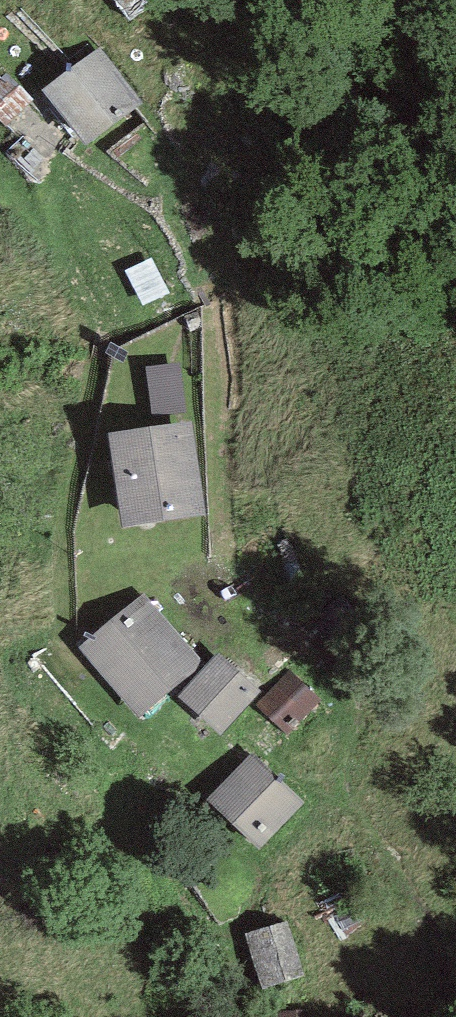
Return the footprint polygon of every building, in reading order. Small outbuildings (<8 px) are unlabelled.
[(118,7),(128,23),(155,4),(154,0),(115,0),(118,7)] [(142,103),(98,47),(42,90),(87,146),(142,103)] [(0,77),(0,120),(6,127),(34,100),(7,71),(0,77)] [(151,258),(126,270),(144,306),(170,293),(151,258)] [(180,363),(144,367),(150,414),(185,410),(180,363)] [(193,422),(108,434),(121,528),(206,516),(193,422)] [(146,592),(79,647),(137,717),(203,662),(146,592)] [(217,654),(178,697),(222,736),(260,692),(217,654)] [(289,669),(256,705),(287,733),(320,697),(289,669)] [(303,803),(250,753),(204,802),(258,851),(303,803)] [(288,921),(245,934),(262,989),(305,975),(288,921)]
